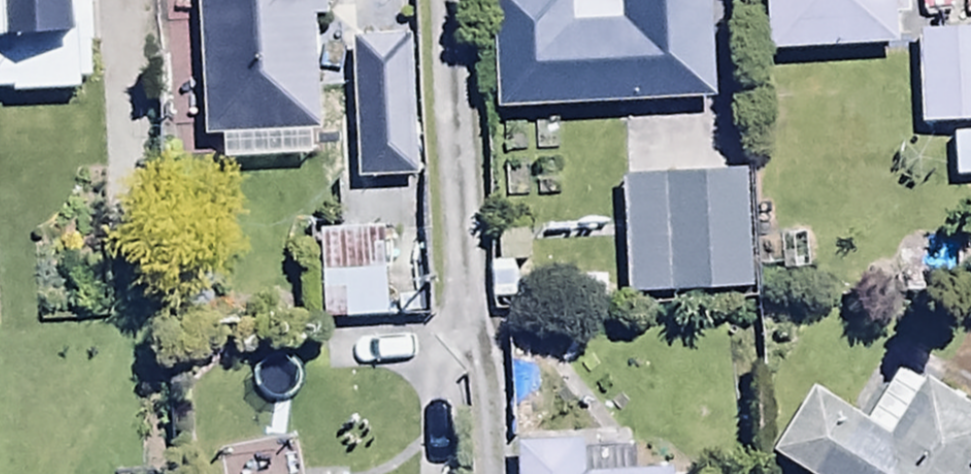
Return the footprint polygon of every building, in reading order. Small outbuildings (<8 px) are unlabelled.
[(89,130),(86,28),(45,29),(44,0),(0,0),(0,132),(89,130)] [(313,0),(199,0),(203,136),(221,135),(222,160),(317,158),(313,0)] [(352,138),(414,136),(410,0),(348,0),(352,138)] [(713,0),(494,0),(498,106),(716,98),(713,0)] [(895,0),(765,0),(767,51),(897,47),(895,0)] [(919,78),(970,77),(970,0),(917,0),(919,78)] [(629,252),(754,251),(752,134),(628,136),(629,252)] [(409,177),(321,180),(324,270),(412,267),(409,177)] [(946,261),(894,261),(894,296),(946,295),(946,261)] [(388,365),(388,330),(332,330),(332,365),(388,365)] [(926,377),(923,383),(898,368),(870,416),(812,382),(770,452),(808,473),(970,473),(970,404),(926,377)] [(629,466),(627,435),(519,438),(521,473),(677,473),(676,464),(629,466)]
